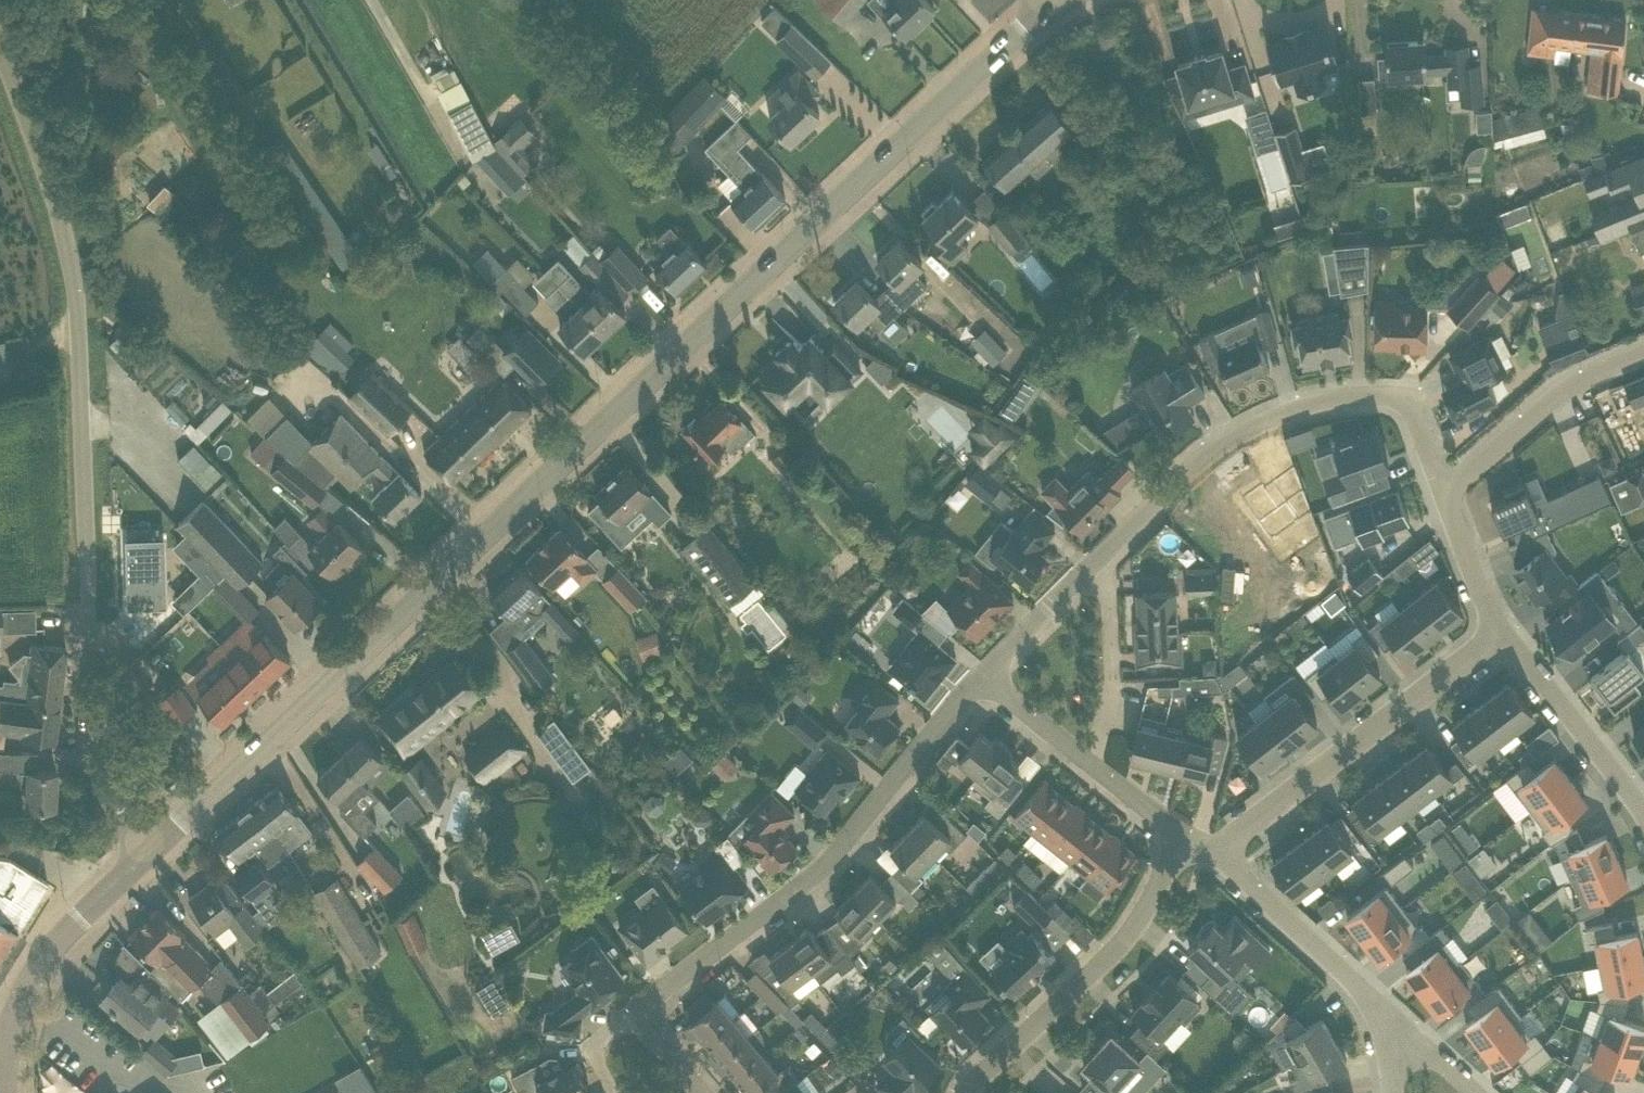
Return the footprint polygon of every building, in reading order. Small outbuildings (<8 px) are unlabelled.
[(844,19),(860,0),(821,0),(844,19)] [(909,37),(921,26),(917,22),(934,6),(928,0),(896,0),(881,14),(891,24),(887,27),(896,36),(899,32),(902,36),(905,33),(909,37)] [(773,6),(762,19),(770,26),(779,35),(791,22),(781,13),(773,6)] [(1556,44),(1570,45),(1574,11),(1533,6),(1528,51),(1554,54),(1556,44)] [(1626,17),(1574,11),(1570,45),(1590,48),(1586,89),(1618,92),(1626,17)] [(779,35),(776,38),(816,75),(831,59),(791,22),(779,35)] [(1304,30),(1267,42),(1279,82),(1295,77),(1299,90),(1324,82),(1320,68),(1335,63),(1323,25),(1304,31),(1304,30)] [(1447,68),(1448,77),(1449,77),(1449,84),(1461,83),(1463,103),(1471,102),(1483,101),(1482,84),(1480,63),(1469,64),(1467,44),(1447,46),(1447,53),(1425,54),(1424,39),(1423,39),(1423,40),(1389,42),(1388,42),(1389,55),(1378,55),(1380,77),(1390,76),(1391,77),(1426,74),(1426,73),(1426,70),(1447,68)] [(1180,73),(1165,78),(1183,116),(1194,113),(1190,102),(1193,102),(1214,95),(1217,106),(1254,94),(1250,84),(1244,63),(1228,68),(1222,50),(1206,54),(1205,52),(1193,56),(1194,58),(1177,63),(1180,73)] [(781,105),(769,117),(791,140),(820,113),(805,97),(816,86),(798,67),(770,93),(781,105)] [(456,70),(437,79),(443,90),(461,80),(456,70)] [(703,73),(655,126),(679,149),(728,96),(703,73)] [(1374,77),(1359,78),(1362,111),(1376,110),(1374,77)] [(472,99),(449,111),(469,150),(492,138),(472,99)] [(1075,128),(1050,100),(983,160),(1007,188),(1029,168),(1037,176),(1066,151),(1058,142),(1075,128)] [(1492,123),(1493,123),(1494,137),(1502,135),(1505,146),(1546,134),(1543,123),(1545,123),(1540,105),(1497,116),(1492,117),(1492,123)] [(1267,107),(1256,111),(1262,130),(1273,127),(1267,107)] [(1489,108),(1473,108),(1474,129),(1490,129),(1489,108)] [(1256,111),(1245,114),(1251,134),(1262,130),(1256,111)] [(521,115),(495,140),(524,174),(539,160),(525,145),(538,133),(521,115)] [(733,199),(741,208),(756,224),(786,197),(739,146),(752,134),(737,118),(706,147),(745,188),(733,199)] [(1295,124),(1274,131),(1279,146),(1289,179),(1311,172),(1331,166),(1323,141),(1303,147),(1295,124)] [(1251,134),(1257,153),(1279,146),(1274,131),(1273,127),(1262,130),(1251,134)] [(308,198),(314,194),(302,176),(306,173),(280,137),(263,149),(344,268),(372,247),(358,227),(347,235),(339,222),(329,228),(308,198)] [(496,145),(476,157),(509,193),(525,178),(496,145)] [(1643,197),(1643,155),(1616,167),(1615,165),(1597,172),(1584,177),(1590,195),(1633,179),(1640,198),(1639,198),(1640,199),(1643,197)] [(1590,161),(1578,165),(1580,172),(1593,168),(1590,161)] [(161,182),(146,200),(159,210),(174,192),(161,182)] [(938,203),(934,199),(922,209),(926,214),(925,216),(934,226),(926,233),(952,260),(968,245),(958,235),(978,215),(953,188),(938,203)] [(1504,219),(1528,214),(1525,202),(1502,206),(1504,219)] [(1620,206),(1592,217),(1593,221),(1598,232),(1601,240),(1631,228),(1628,221),(1626,221),(1620,206)] [(1027,238),(1004,211),(988,224),(1011,251),(1027,238)] [(658,236),(667,246),(671,251),(656,265),(679,290),(707,263),(671,224),(658,236)] [(1631,229),(1640,252),(1643,250),(1643,224),(1631,229)] [(592,253),(574,233),(563,243),(599,282),(610,271),(593,252),(592,253)] [(900,239),(878,260),(896,278),(885,288),(904,308),(928,286),(914,271),(923,263),(915,255),(900,239)] [(1369,242),(1334,245),(1337,269),(1369,264),(1369,242)] [(618,244),(602,258),(631,290),(647,275),(618,244)] [(489,247),(473,263),(500,291),(504,287),(526,312),(539,300),(525,284),(507,266),(489,247)] [(546,268),(581,306),(605,331),(626,312),(602,286),(593,295),(558,257),(546,268)] [(585,350),(605,331),(581,306),(546,268),(533,281),(568,317),(561,324),(585,350)] [(1498,292),(1479,275),(1449,309),(1467,326),(1498,292)] [(858,279),(836,300),(851,316),(859,324),(867,316),(880,330),(893,344),(908,329),(896,316),(904,308),(885,288),(875,298),(858,279)] [(1632,288),(1641,310),(1643,309),(1643,283),(1632,288)] [(1557,318),(1539,325),(1545,341),(1547,345),(1555,365),(1589,352),(1581,331),(1579,327),(1575,318),(1573,312),(1572,312),(1565,290),(1559,291),(1556,315),(1557,318)] [(498,291),(488,301),(496,310),(507,301),(498,291)] [(1425,348),(1426,307),(1377,306),(1376,343),(1398,344),(1398,348),(1403,348),(1403,346),(1408,346),(1409,348),(1425,348)] [(1231,385),(1262,371),(1270,367),(1261,347),(1264,345),(1264,347),(1279,343),(1273,322),(1269,309),(1255,313),(1261,333),(1225,349),(1216,330),(1200,338),(1214,370),(1222,366),(1231,385)] [(1301,317),(1302,322),(1293,324),(1296,342),(1300,341),(1304,366),(1322,362),(1323,365),(1335,363),(1334,360),(1352,357),(1348,333),(1352,332),(1349,314),(1339,315),(1338,310),(1301,317)] [(299,342),(337,378),(356,358),(347,349),(354,343),(330,320),(312,340),(306,334),(299,342)] [(467,336),(504,373),(516,361),(538,382),(561,359),(532,330),(510,352),(480,323),(467,336)] [(280,333),(278,335),(266,348),(286,367),(300,352),(280,333)] [(1462,379),(1443,389),(1458,419),(1497,399),(1487,379),(1506,369),(1489,335),(1450,355),(1462,379)] [(779,354),(761,372),(767,378),(763,381),(786,405),(790,402),(810,382),(828,400),(829,401),(852,379),(852,378),(861,369),(834,341),(825,350),(811,336),(801,346),(795,339),(792,342),(789,339),(786,342),(779,349),(776,352),(779,354)] [(997,339),(983,351),(994,363),(1008,350),(997,339)] [(11,380),(6,357),(0,358),(0,382),(11,380)] [(1162,435),(1187,419),(1194,415),(1188,403),(1205,393),(1186,362),(1169,373),(1165,368),(1133,388),(1162,435)] [(412,406),(373,369),(349,395),(388,431),(412,406)] [(997,409),(1012,418),(1035,382),(1020,373),(997,409)] [(1632,401),(1633,405),(1643,400),(1643,375),(1625,383),(1614,388),(1621,406),(1632,401)] [(532,408),(502,377),(426,449),(454,480),(491,447),(532,408)] [(232,407),(223,399),(196,426),(191,421),(185,427),(198,441),(232,407)] [(707,406),(685,427),(697,440),(696,442),(697,444),(699,442),(708,452),(712,456),(725,444),(731,451),(744,439),(745,441),(754,433),(738,415),(723,399),(711,411),(707,406)] [(1132,434),(1150,424),(1141,407),(1123,417),(1132,434)] [(324,484),(337,470),(353,487),(373,466),(388,482),(375,495),(396,517),(420,494),(342,413),(314,440),(288,414),(266,436),(324,484)] [(1311,427),(1303,430),(1308,442),(1316,440),(1311,427)] [(1345,468),(1326,476),(1335,503),(1367,491),(1362,476),(1390,465),(1377,429),(1354,437),(1354,435),(1342,439),(1343,441),(1336,444),(1345,468)] [(324,484),(266,436),(265,434),(251,452),(274,471),(314,504),(328,487),(324,484)] [(203,488),(220,471),(191,440),(174,456),(203,488)] [(790,478),(806,463),(788,443),(772,458),(790,478)] [(965,481),(989,500),(1001,510),(1015,492),(1003,482),(980,463),(965,481)] [(653,491),(627,464),(596,492),(622,520),(641,503),(660,523),(671,512),(653,492),(653,491)] [(1610,482),(1622,510),(1643,501),(1643,471),(1642,467),(1610,482)] [(1056,473),(1041,489),(1055,503),(1048,510),(1063,523),(1069,517),(1083,531),(1097,517),(1091,512),(1094,510),(1102,501),(1107,507),(1121,493),(1106,477),(1102,474),(1098,478),(1090,469),(1071,488),(1056,473)] [(1507,497),(1492,504),(1502,527),(1504,531),(1508,529),(1511,528),(1518,541),(1547,528),(1611,499),(1600,473),(1548,497),(1534,503),(1525,483),(1505,492),(1507,497)] [(1263,483),(1243,498),(1273,540),(1313,512),(1304,489),(1288,501),(1274,481),(1266,487),(1263,483)] [(1410,522),(1398,489),(1325,516),(1335,545),(1360,536),(1363,544),(1385,535),(1383,531),(1410,522)] [(178,524),(238,586),(263,562),(203,500),(178,524)] [(281,534),(296,550),(311,565),(320,557),(335,573),(351,558),(354,561),(366,549),(338,519),(337,520),(324,506),(310,520),(323,534),(312,544),(293,522),(281,534)] [(1224,548),(1210,558),(1217,565),(1218,610),(1237,609),(1236,565),(1262,547),(1233,506),(1215,518),(1219,523),(1210,529),(1224,548)] [(998,560),(1008,568),(1025,582),(1047,555),(1039,549),(1055,528),(1031,509),(1015,529),(1013,528),(1004,539),(998,534),(988,535),(976,551),(994,565),(998,560)] [(915,557),(943,530),(930,521),(904,547),(915,557)] [(757,583),(710,525),(683,547),(730,605),(737,613),(764,591),(757,583)] [(587,555),(561,526),(529,556),(555,584),(572,569),(583,581),(598,568),(586,556),(587,555)] [(1518,541),(1510,545),(1519,565),(1515,568),(1520,574),(1518,575),(1525,585),(1527,584),(1538,598),(1557,583),(1558,583),(1567,576),(1566,575),(1550,554),(1556,549),(1547,528),(1518,541)] [(127,588),(127,606),(129,606),(162,606),(162,541),(128,541),(128,588),(127,588)] [(200,575),(176,596),(188,609),(224,575),(193,542),(180,554),(200,575)] [(596,565),(607,555),(597,544),(586,553),(596,565)] [(323,600),(308,585),(301,577),(308,569),(296,557),(290,550),(281,559),(267,572),(278,584),(267,594),(282,610),(297,626),(323,600)] [(1394,565),(1401,573),(1402,575),(1418,563),(1409,553),(1394,565)] [(1370,555),(1347,572),(1361,589),(1383,572),(1370,555)] [(1013,600),(985,572),(984,573),(972,561),(959,574),(972,586),(949,609),(977,637),(1013,600)] [(603,579),(631,609),(646,595),(619,565),(603,579)] [(1401,573),(1394,565),(1377,578),(1384,587),(1401,573)] [(514,618),(528,605),(531,609),(539,611),(542,609),(555,623),(570,639),(579,630),(552,601),(551,602),(518,566),(489,592),(504,608),(514,618)] [(1216,592),(1215,566),(1186,567),(1187,593),(1216,592)] [(1619,594),(1601,570),(1574,589),(1583,600),(1551,623),(1573,653),(1615,622),(1603,606),(1619,594)] [(1443,625),(1461,610),(1447,592),(1452,588),(1446,572),(1419,593),(1443,625)] [(243,618),(255,608),(239,587),(226,596),(243,618)] [(1336,589),(1323,600),(1333,613),(1344,605),(1346,602),(1336,589)] [(1137,592),(1139,628),(1178,626),(1176,590),(1137,592)] [(1425,639),(1443,625),(1419,593),(1400,608),(1425,639)] [(893,610),(913,626),(924,612),(904,596),(893,610)] [(1319,602),(1305,612),(1311,620),(1325,609),(1319,602)] [(35,607),(2,608),(2,630),(35,629),(35,607)] [(1396,640),(1406,653),(1425,639),(1400,608),(1383,621),(1397,639),(1396,640)] [(290,658),(250,616),(226,639),(210,654),(224,669),(199,693),(224,720),(290,658)] [(1368,626),(1385,648),(1396,640),(1397,639),(1383,621),(1380,617),(1368,626)] [(1615,707),(1641,687),(1632,676),(1643,667),(1643,626),(1640,621),(1618,639),(1626,649),(1591,676),(1596,683),(1591,687),(1601,701),(1607,697),(1615,707)] [(173,670),(208,644),(194,625),(159,650),(173,670)] [(1178,629),(1178,626),(1139,628),(1139,631),(1136,631),(1137,664),(1183,662),(1181,629),(1178,629)] [(905,646),(888,667),(894,672),(910,685),(909,687),(912,690),(914,688),(923,696),(937,679),(935,678),(940,671),(944,674),(957,658),(940,644),(920,628),(905,646)] [(1380,652),(1363,630),(1352,639),(1355,643),(1369,660),(1380,652)] [(655,631),(637,634),(641,655),(659,651),(655,631)] [(525,636),(507,650),(537,690),(556,675),(525,636)] [(59,703),(66,647),(31,643),(30,652),(23,651),(8,664),(18,676),(14,679),(3,678),(2,683),(0,683),(0,696),(59,703)] [(1380,674),(1355,643),(1338,656),(1337,657),(1362,688),(1380,674)] [(1338,656),(1335,652),(1316,667),(1330,685),(1344,703),(1362,688),(1337,657),(1338,656)] [(481,691),(456,660),(381,719),(406,750),(417,741),(420,744),(434,733),(432,730),(481,691)] [(1305,676),(1320,694),(1330,685),(1316,667),(1305,676)] [(1294,671),(1287,677),(1295,687),(1302,681),(1294,671)] [(899,698),(873,677),(853,701),(865,711),(850,729),(879,751),(900,724),(887,713),(899,698)] [(1199,692),(1212,691),(1212,681),(1198,682),(1199,692)] [(1509,681),(1491,695),(1515,726),(1533,712),(1509,681)] [(1199,692),(1198,682),(1185,683),(1172,684),(1173,693),(1185,693),(1199,692)] [(167,693),(157,699),(174,723),(183,716),(196,707),(184,691),(179,684),(167,693)] [(1172,684),(1158,684),(1159,694),(1173,693),(1172,684)] [(1275,706),(1299,737),(1317,723),(1293,692),(1275,706)] [(1491,695),(1472,709),(1496,741),(1515,726),(1491,695)] [(59,703),(0,696),(0,732),(21,734),(21,736),(55,740),(59,703)] [(1275,706),(1256,721),(1281,752),(1299,737),(1275,706)] [(786,723),(816,747),(828,732),(798,708),(786,723)] [(1454,723),(1462,733),(1478,755),(1479,754),(1496,741),(1472,709),(1454,723)] [(1131,756),(1156,763),(1164,731),(1167,719),(1141,713),(1139,724),(1136,736),(1131,756)] [(1256,721),(1238,735),(1262,766),(1281,752),(1256,721)] [(1634,731),(1643,745),(1643,723),(1634,731)] [(507,725),(467,757),(486,780),(526,748),(507,725)] [(1164,731),(1156,763),(1180,768),(1187,736),(1181,735),(1183,729),(1168,726),(1167,731),(1164,731)] [(1199,739),(1187,736),(1180,768),(1204,774),(1207,766),(1219,769),(1228,734),(1202,728),(1199,739)] [(1004,742),(996,736),(992,740),(981,731),(969,746),(959,759),(960,759),(978,774),(1004,742)] [(340,754),(341,755),(363,779),(385,758),(362,733),(361,734),(362,735),(342,755),(341,754),(340,754)] [(1462,733),(1451,742),(1470,767),(1482,758),(1479,754),(1478,755),(1462,733)] [(937,760),(947,768),(953,760),(957,763),(960,759),(959,759),(969,746),(957,735),(943,752),(937,760)] [(1544,748),(1535,735),(1526,742),(1535,755),(1544,748)] [(1001,811),(1007,804),(1013,796),(1027,779),(1014,769),(1020,762),(1008,753),(1012,749),(1004,742),(978,774),(973,780),(992,796),(986,803),(999,814),(1001,811)] [(1432,789),(1435,793),(1454,779),(1445,767),(1427,743),(1409,757),(1433,789),(1432,789)] [(27,783),(26,803),(54,805),(54,803),(55,771),(56,771),(56,769),(37,769),(37,751),(0,749),(0,782),(27,783)] [(828,749),(795,789),(807,798),(824,812),(838,794),(842,798),(849,788),(860,775),(843,761),(828,749)] [(581,751),(563,765),(574,779),(592,766),(581,751)] [(712,764),(726,778),(739,765),(726,751),(712,764)] [(402,768),(429,805),(450,790),(423,753),(402,768)] [(318,775),(333,790),(347,805),(341,810),(364,836),(377,824),(354,799),(366,789),(369,786),(366,783),(363,779),(341,755),(320,775),(319,774),(318,775)] [(1409,757),(1391,771),(1415,802),(1432,789),(1433,789),(1409,757)] [(1445,767),(1454,779),(1465,770),(1456,759),(1445,767)] [(1536,771),(1514,788),(1529,809),(1568,780),(1552,759),(1536,771)] [(1529,762),(1507,779),(1514,788),(1536,771),(1529,762)] [(1391,771),(1373,785),(1397,816),(1415,802),(1391,771)] [(1015,816),(1006,828),(1024,843),(1025,842),(1062,795),(1050,784),(1053,780),(1047,776),(1042,782),(1028,799),(1015,815),(1015,816)] [(1568,780),(1529,809),(1545,829),(1552,824),(1563,816),(1583,800),(1568,780)] [(254,802),(282,838),(289,848),(306,836),(312,830),(289,799),(290,799),(288,796),(287,797),(278,785),(277,784),(254,802)] [(1365,810),(1379,829),(1381,828),(1397,816),(1373,785),(1355,798),(1365,810)] [(728,834),(740,851),(748,842),(764,858),(762,860),(771,869),(773,866),(775,868),(797,845),(780,828),(795,813),(779,798),(772,790),(750,813),(728,834)] [(390,808),(407,827),(426,811),(409,792),(390,808)] [(1062,795),(1025,842),(1043,856),(1052,845),(1079,811),(1083,806),(1078,802),(1075,805),(1062,795)] [(282,838),(254,802),(218,830),(219,830),(240,857),(240,858),(255,846),(269,864),(289,848),(282,838)] [(1079,811),(1052,845),(1070,860),(1099,824),(1086,814),(1089,810),(1083,806),(1079,811)] [(1354,819),(1372,842),(1385,833),(1381,828),(1379,829),(1365,810),(1354,819)] [(934,854),(943,844),(949,850),(966,833),(947,814),(938,823),(926,811),(908,829),(934,854)] [(1436,830),(1447,822),(1440,813),(1429,821),(1436,830)] [(1342,814),(1331,822),(1348,844),(1359,835),(1342,814)] [(1545,829),(1542,832),(1551,843),(1554,841),(1574,829),(1563,816),(1552,824),(1545,829)] [(1348,844),(1331,822),(1328,818),(1310,833),(1334,864),(1352,850),(1348,844)] [(1468,850),(1479,842),(1461,818),(1451,826),(1468,850)] [(1099,824),(1070,860),(1089,874),(1116,841),(1120,836),(1114,831),(1112,834),(1099,824)] [(1574,829),(1554,841),(1560,854),(1584,843),(1576,828),(1574,829)] [(917,871),(934,854),(908,829),(891,847),(903,859),(892,871),(912,890),(920,897),(927,890),(919,882),(923,877),(917,871)] [(1444,832),(1431,842),(1441,854),(1454,845),(1444,832)] [(1310,833),(1291,847),(1315,878),(1334,864),(1310,833)] [(1584,843),(1560,854),(1570,877),(1616,857),(1606,833),(1584,843)] [(728,834),(715,844),(720,851),(701,866),(705,871),(684,887),(707,919),(737,896),(733,892),(747,882),(735,865),(745,857),(740,851),(728,834)] [(1089,874),(1080,885),(1099,900),(1108,890),(1136,854),(1124,844),(1126,841),(1120,836),(1116,841),(1089,874)] [(1000,851),(1009,860),(1016,852),(1007,844),(1000,851)] [(402,874),(376,846),(360,861),(386,889),(402,874)] [(1291,847),(1273,861),(1297,892),(1315,878),(1291,847)] [(655,863),(670,873),(677,860),(662,851),(655,863)] [(1405,854),(1384,870),(1393,881),(1413,865),(1405,854)] [(1616,857),(1570,877),(1581,901),(1598,893),(1627,881),(1616,857)] [(260,860),(237,878),(253,898),(265,889),(276,881),(274,878),(260,860)] [(1025,876),(1033,869),(1024,860),(1017,868),(1025,876)] [(1466,860),(1453,870),(1463,883),(1476,873),(1466,860)] [(985,867),(967,885),(975,893),(993,875),(985,867)] [(1033,869),(1025,876),(1034,885),(1042,877),(1033,869)] [(189,896),(202,913),(217,933),(230,923),(247,945),(267,930),(222,871),(189,896)] [(871,873),(853,891),(879,916),(896,898),(871,873)] [(318,888),(362,963),(382,952),(337,877),(318,888)] [(645,908),(621,927),(648,963),(672,945),(670,941),(688,928),(666,898),(653,882),(636,896),(645,908)] [(1014,902),(1039,927),(1052,913),(1027,888),(1014,902)] [(1385,888),(1345,919),(1360,939),(1400,908),(1385,888)] [(265,889),(253,898),(260,906),(261,907),(273,898),(265,889)] [(912,890),(903,900),(910,907),(920,897),(912,890)] [(827,926),(850,954),(873,931),(878,936),(888,926),(879,916),(853,891),(836,908),(843,915),(827,926)] [(1581,901),(1574,904),(1580,917),(1604,906),(1598,893),(1581,901)] [(1496,925),(1508,920),(1498,898),(1486,904),(1496,925)] [(1063,907),(1054,899),(1047,907),(1056,915),(1063,907)] [(133,932),(130,934),(158,961),(152,967),(151,968),(173,989),(181,998),(198,982),(219,1001),(198,1017),(227,1056),(270,1023),(267,1019),(248,994),(240,984),(242,983),(221,957),(212,966),(206,960),(207,959),(184,936),(186,933),(159,906),(156,908),(155,907),(131,930),(133,932)] [(1400,908),(1360,939),(1376,959),(1402,939),(1416,928),(1400,908)] [(415,912),(396,920),(404,937),(422,929),(415,912)] [(1257,963),(1270,948),(1236,917),(1224,930),(1214,921),(1190,948),(1214,970),(1202,983),(1235,1013),(1254,993),(1228,970),(1245,952),(1257,963)] [(16,930),(0,920),(0,956),(16,930)] [(481,931),(492,952),(521,936),(512,920),(493,930),(491,926),(481,931)] [(1613,921),(1586,927),(1589,941),(1594,940),(1616,935),(1613,921)] [(1416,928),(1402,939),(1410,950),(1420,942),(1428,936),(1428,935),(1420,925),(1416,928)] [(813,971),(832,956),(834,960),(836,958),(847,975),(862,964),(857,957),(854,959),(850,954),(827,926),(816,934),(810,926),(790,941),(813,971)] [(1430,954),(1404,973),(1419,993),(1458,963),(1442,942),(1450,937),(1441,926),(1428,935),(1428,936),(1420,942),(1430,954)] [(1056,956),(1041,940),(1032,930),(1028,934),(1022,928),(1005,944),(1011,950),(992,968),(1016,993),(1056,956)] [(1594,940),(1599,963),(1643,954),(1642,952),(1643,952),(1641,945),(1640,939),(1640,938),(1639,932),(1638,932),(1638,930),(1616,935),(1594,940)] [(623,976),(610,958),(593,936),(572,951),(577,957),(563,967),(581,991),(553,1012),(547,1011),(544,1027),(580,1032),(582,1015),(580,1015),(592,1006),(593,1007),(612,993),(608,987),(623,976)] [(180,1006),(167,995),(173,989),(151,968),(152,967),(125,941),(123,943),(119,952),(116,962),(116,964),(118,974),(119,977),(104,996),(113,1004),(112,1005),(116,1009),(118,1008),(138,1025),(137,1026),(148,1036),(153,1029),(157,1033),(172,1015),(180,1006)] [(763,975),(777,989),(789,1001),(792,1005),(802,997),(800,995),(820,981),(813,971),(790,941),(770,956),(777,964),(763,975)] [(1599,963),(1604,987),(1625,983),(1643,979),(1643,959),(1643,956),(1643,954),(1599,963)] [(1458,963),(1419,993),(1435,1013),(1457,996),(1465,1007),(1485,992),(1486,991),(1477,980),(1462,960),(1458,963)] [(989,993),(965,968),(946,985),(953,992),(931,1012),(934,1015),(949,1031),(951,1029),(963,1042),(989,1018),(976,1005),(989,993)] [(248,994),(267,1019),(281,1009),(276,1003),(305,981),(296,969),(267,991),(261,983),(248,994)] [(767,999),(777,989),(763,975),(757,969),(747,978),(767,999)] [(1197,999),(1198,997),(1170,971),(1158,984),(1157,983),(1144,997),(1145,998),(1133,1011),(1142,1020),(1131,1033),(1156,1056),(1169,1042),(1163,1036),(1180,1017),(1185,1022),(1202,1004),(1197,999)] [(1485,992),(1465,1007),(1474,1019),(1507,994),(1498,982),(1486,991),(1485,992)] [(1604,987),(1598,988),(1601,999),(1629,1001),(1628,995),(1627,995),(1625,984),(1626,984),(1625,983),(1604,987)] [(698,1031),(706,1040),(741,1011),(725,992),(719,998),(716,1001),(707,991),(685,1009),(694,1019),(685,1026),(692,1036),(698,1031)] [(1474,1019),(1465,1026),(1479,1045),(1517,1016),(1521,1013),(1507,994),(1474,1019)] [(1629,1001),(1601,999),(1597,1008),(1605,1011),(1623,1017),(1623,1016),(1622,1016),(1626,1006),(1627,1006),(1629,1001)] [(789,1001),(782,1008),(789,1016),(798,1025),(805,1018),(797,1010),(792,1005),(789,1001)] [(749,1035),(749,1034),(759,1025),(745,1008),(741,1011),(706,1040),(714,1049),(708,1055),(715,1063),(749,1035)] [(1597,1034),(1639,1049),(1640,1048),(1642,1040),(1643,1035),(1643,1025),(1623,1017),(1605,1011),(1597,1034)] [(1517,1016),(1479,1045),(1494,1065),(1514,1049),(1532,1036),(1517,1016)] [(1302,1029),(1291,1018),(1290,1017),(1280,1026),(1265,1041),(1269,1048),(1271,1047),(1283,1067),(1291,1063),(1335,1038),(1323,1017),(1302,1029)] [(820,1033),(841,1055),(850,1045),(830,1024),(820,1033)] [(1128,1047),(1112,1032),(1095,1051),(1097,1052),(1091,1058),(1090,1057),(1084,1064),(1095,1074),(1083,1088),(1088,1092),(1128,1092),(1118,1084),(1141,1058),(1128,1047)] [(1532,1036),(1514,1049),(1523,1060),(1545,1043),(1537,1032),(1532,1036)] [(877,1083),(887,1092),(888,1092),(916,1092),(920,1089),(929,1080),(926,1077),(940,1062),(925,1047),(910,1033),(886,1058),(894,1066),(877,1083)] [(1588,1057),(1609,1065),(1630,1072),(1631,1071),(1632,1070),(1631,1070),(1633,1065),(1633,1066),(1634,1065),(1633,1065),(1638,1051),(1639,1049),(1597,1034),(1588,1057)] [(764,1053),(749,1035),(715,1063),(722,1071),(728,1067),(736,1076),(764,1053)] [(155,1038),(144,1051),(167,1071),(172,1064),(178,1058),(155,1038)] [(1291,1063),(1298,1075),(1290,1080),(1297,1092),(1307,1092),(1332,1085),(1332,1084),(1330,1084),(1326,1071),(1347,1059),(1335,1038),(1291,1063)] [(1545,1043),(1523,1060),(1531,1071),(1553,1053),(1545,1043)] [(796,1079),(786,1065),(779,1071),(764,1053),(736,1076),(743,1085),(738,1090),(740,1092),(776,1092),(796,1079)] [(1584,1055),(1579,1066),(1604,1078),(1605,1075),(1604,1075),(1608,1065),(1609,1066),(1609,1065),(1588,1057),(1584,1055)] [(78,1092),(60,1057),(36,1069),(48,1092),(47,1092),(78,1092)] [(832,1058),(825,1065),(834,1074),(841,1067),(832,1058)] [(590,1091),(575,1062),(544,1078),(536,1062),(512,1075),(521,1092),(522,1092),(586,1092),(590,1091)] [(1579,1066),(1573,1076),(1580,1081),(1596,1090),(1597,1089),(1596,1089),(1601,1081),(1602,1081),(1604,1078),(1579,1066)] [(804,1089),(796,1079),(776,1092),(807,1092),(804,1089)] [(1572,1092),(1601,1092),(1596,1090),(1580,1081),(1572,1092)]
